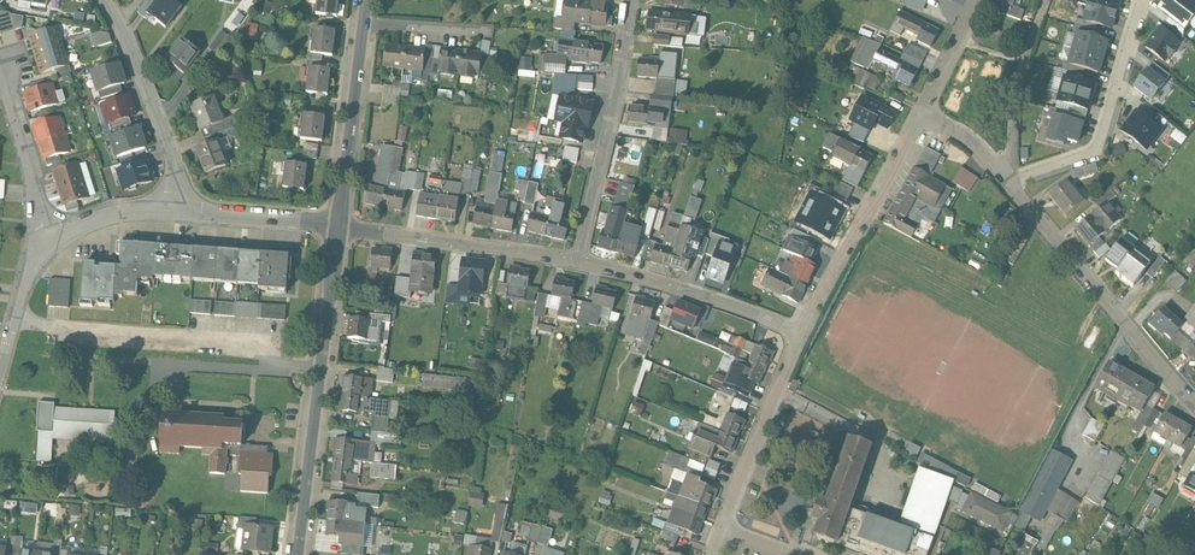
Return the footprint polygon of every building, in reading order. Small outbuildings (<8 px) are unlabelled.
[(137,13),(145,19),(149,15),(148,15),(156,4),(151,0),(147,0),(137,13)] [(172,0),(159,0),(156,4),(148,15),(149,15),(149,16),(150,15),(157,20),(156,20),(166,28),(181,7),(172,0)] [(315,15),(336,18),(339,0),(317,0),(315,15)] [(593,0),(592,4),(567,1),(564,22),(605,27),(607,7),(605,7),(606,2),(593,0)] [(1088,6),(1115,14),(1119,0),(1089,0),(1088,6)] [(1190,0),(1167,0),(1159,10),(1170,18),(1184,29),(1187,25),(1194,14),(1194,4),(1190,0)] [(1111,29),(1115,14),(1088,6),(1083,21),(1097,25),(1111,29)] [(1025,11),(1010,8),(1008,18),(1022,21),(1025,11)] [(940,31),(902,11),(895,23),(915,33),(920,35),(918,40),(931,47),(940,31)] [(696,18),(672,15),(672,18),(665,17),(665,14),(650,13),(648,31),(697,36),(698,26),(695,25),(696,18)] [(24,18),(9,16),(14,32),(22,29),(24,18)] [(1184,29),(1170,18),(1166,24),(1172,29),(1183,37),(1191,28),(1187,25),(1184,29)] [(1097,25),(1083,21),(1077,19),(1075,26),(1095,32),(1097,25)] [(248,34),(258,37),(262,26),(252,23),(248,34)] [(1077,35),(1093,39),(1095,32),(1074,26),(1072,34),(1077,35)] [(210,46),(220,55),(235,39),(224,29),(210,46)] [(335,32),(314,29),(311,55),(332,57),(335,32)] [(1168,35),(1160,29),(1146,48),(1164,62),(1169,56),(1171,57),(1176,50),(1174,49),(1179,43),(1168,35)] [(1172,29),(1168,35),(1179,43),(1185,48),(1189,42),(1183,37),(1172,29)] [(56,30),(30,38),(34,50),(60,42),(56,30)] [(100,32),(91,35),(95,48),(112,43),(109,34),(100,32)] [(875,36),(865,32),(863,37),(873,41),(875,36)] [(1077,35),(1073,50),(1103,58),(1107,43),(1077,35)] [(671,37),(657,36),(656,45),(670,46),(671,37)] [(884,38),(878,36),(876,43),(882,45),(884,38)] [(182,41),(167,61),(168,62),(168,61),(175,66),(175,67),(184,74),(200,54),(182,41)] [(604,48),(563,41),(560,58),(566,59),(566,61),(587,65),(587,63),(601,65),(604,48)] [(60,42),(34,50),(38,62),(64,54),(60,42)] [(405,47),(387,45),(384,65),(386,65),(386,64),(394,65),(394,66),(403,67),(405,47)] [(927,53),(910,45),(905,55),(923,63),(927,53)] [(426,49),(405,47),(403,67),(414,69),(414,66),(423,67),(423,68),(424,69),(426,49)] [(881,50),(875,47),(872,52),(878,55),(881,50)] [(461,53),(442,50),(440,68),(450,70),(449,72),(458,73),(461,53)] [(920,71),(881,50),(878,55),(877,58),(896,69),(895,71),(902,74),(898,81),(911,87),(920,71)] [(1069,65),(1068,65),(1085,70),(1098,74),(1103,58),(1073,50),(1069,65)] [(482,56),(461,53),(458,73),(469,74),(470,72),(480,73),(482,57),(482,56)] [(659,59),(657,79),(675,81),(677,55),(660,53),(659,59)] [(64,54),(38,62),(42,74),(56,70),(68,66),(64,54)] [(875,60),(864,54),(862,59),(872,65),(875,60)] [(489,58),(482,57),(480,73),(487,74),(489,58)] [(522,57),(522,69),(534,69),(535,57),(522,57)] [(560,58),(546,57),(544,73),(561,74),(565,75),(566,61),(566,59),(560,58)] [(659,59),(653,59),(653,61),(639,60),(638,78),(657,79),(659,59)] [(1085,70),(1068,65),(1069,65),(1064,63),(1062,71),(1083,77),(1085,70)] [(1170,76),(1153,63),(1149,68),(1166,82),(1170,76)] [(68,66),(56,70),(58,77),(71,72),(69,66),(68,66)] [(119,66),(93,74),(98,92),(119,85),(125,84),(119,66)] [(868,71),(859,67),(854,77),(859,80),(862,74),(866,76),(868,71)] [(331,72),(309,69),(306,93),(328,95),(331,72)] [(1165,84),(1147,70),(1134,88),(1151,101),(1165,84)] [(573,99),(578,76),(565,75),(561,74),(556,96),(561,97),(573,99)] [(198,75),(189,87),(195,91),(203,79),(198,75)] [(657,79),(656,92),(674,94),(676,81),(675,81),(657,79)] [(1064,79),(1058,102),(1074,107),(1088,111),(1095,87),(1064,79)] [(45,81),(31,85),(33,92),(47,88),(45,81)] [(593,84),(579,83),(578,90),(592,91),(593,84)] [(385,102),(402,105),(405,86),(388,84),(385,102)] [(119,85),(98,92),(101,99),(121,92),(119,85)] [(33,92),(25,95),(31,113),(57,105),(51,87),(47,88),(33,92)] [(904,97),(891,91),(888,97),(900,103),(904,97)] [(897,113),(863,95),(849,120),(855,123),(869,131),(871,132),(876,123),(888,130),(897,113)] [(573,99),(561,97),(556,121),(564,123),(561,138),(582,143),(585,127),(588,128),(593,104),(573,99)] [(129,98),(103,106),(108,124),(129,118),(135,116),(129,98)] [(206,102),(191,107),(200,131),(208,128),(223,122),(223,121),(216,103),(208,106),(206,102)] [(644,106),(644,108),(630,106),(627,124),(668,129),(671,110),(644,106)] [(1086,117),(1088,111),(1074,107),(1072,113),(1086,117)] [(1054,116),(1069,121),(1071,113),(1050,108),(1047,118),(1053,120),(1054,116)] [(1144,118),(1161,131),(1168,123),(1151,109),(1144,118)] [(1136,112),(1122,131),(1147,150),(1161,131),(1144,118),(1136,112)] [(324,116),(303,114),(300,139),(321,141),(324,116)] [(223,122),(208,128),(211,137),(238,126),(234,116),(223,121),(223,122)] [(1069,121),(1054,116),(1047,140),(1064,145),(1065,140),(1077,143),(1083,125),(1069,121)] [(129,118),(108,124),(111,131),(124,127),(131,125),(129,118)] [(58,120),(35,127),(40,143),(63,136),(58,120)] [(862,142),(869,131),(855,123),(848,136),(862,142)] [(401,125),(398,142),(408,143),(410,127),(401,125)] [(238,126),(211,137),(213,143),(217,142),(217,143),(226,139),(227,142),(242,136),(238,126)] [(111,131),(109,132),(111,138),(126,134),(124,127),(111,131)] [(208,128),(200,131),(204,139),(211,137),(208,128)] [(126,134),(111,138),(117,157),(145,148),(139,130),(126,134)] [(677,130),(676,141),(690,143),(691,132),(677,130)] [(872,156),(830,134),(823,148),(833,153),(831,156),(850,166),(842,180),(857,187),(872,156)] [(63,136),(40,143),(45,160),(59,156),(68,153),(63,136)] [(213,143),(196,150),(206,174),(226,166),(217,143),(217,142),(213,143)] [(629,150),(629,144),(613,144),(613,178),(624,179),(625,156),(632,156),(632,150),(629,150)] [(940,155),(925,147),(913,169),(928,177),(940,155)] [(579,152),(566,149),(564,162),(577,165),(579,152)] [(59,156),(45,160),(47,167),(52,165),(61,162),(59,156)] [(141,157),(121,163),(123,170),(143,164),(141,157)] [(61,162),(52,165),(54,172),(67,168),(65,161),(61,162)] [(123,170),(119,171),(125,190),(127,189),(129,191),(136,189),(137,186),(151,181),(145,163),(143,164),(123,170)] [(306,166),(285,163),(282,189),(303,191),(306,166)] [(1100,163),(1075,169),(1077,178),(1102,171),(1100,163)] [(67,168),(54,172),(60,189),(83,182),(78,165),(67,168)] [(966,166),(955,181),(972,192),(982,177),(966,166)] [(399,168),(391,167),(389,174),(389,175),(397,177),(399,168)] [(913,169),(890,211),(905,221),(906,219),(917,199),(933,208),(935,205),(944,187),(927,178),(928,177),(913,169)] [(379,173),(376,188),(368,187),(365,205),(383,208),(386,190),(389,175),(389,174),(379,173)] [(442,179),(430,177),(429,185),(441,187),(442,183),(442,179)] [(487,202),(483,201),(482,204),(479,204),(475,225),(492,229),(497,203),(498,196),(500,188),(501,180),(494,179),(492,194),(488,193),(487,202)] [(853,189),(836,180),(829,193),(847,201),(853,189)] [(471,182),(463,181),(461,195),(469,196),(471,182)] [(528,183),(518,181),(516,192),(520,193),(518,202),(524,203),(528,183)] [(83,182),(60,189),(65,205),(77,202),(88,198),(83,182)] [(1083,203),(1066,182),(1049,195),(1066,216),(1083,203)] [(456,186),(442,183),(441,187),(439,202),(436,220),(455,223),(459,198),(454,197),(456,186)] [(539,185),(528,183),(524,203),(536,205),(539,185)] [(635,187),(620,183),(615,200),(630,204),(635,187)] [(826,200),(829,193),(809,183),(806,190),(810,192),(826,200)] [(1114,186),(1094,203),(1099,209),(1106,203),(1119,192),(1114,186)] [(944,187),(935,205),(941,209),(949,194),(946,193),(948,189),(944,187)] [(508,190),(500,188),(498,196),(507,198),(508,190)] [(405,193),(386,190),(383,208),(401,211),(405,193)] [(826,200),(810,192),(803,207),(837,224),(845,210),(826,200)] [(434,197),(420,194),(416,217),(436,220),(439,202),(434,201),(434,197)] [(556,196),(549,194),(546,206),(553,207),(554,204),(556,196)] [(564,198),(556,196),(554,204),(562,206),(564,198)] [(691,198),(684,216),(669,267),(687,272),(692,255),(696,256),(702,239),(701,238),(701,234),(689,231),(692,221),(693,221),(701,201),(691,198)] [(77,202),(65,205),(67,213),(79,209),(77,202)] [(508,205),(497,203),(492,229),(512,232),(515,214),(507,213),(508,205)] [(1099,209),(1091,216),(1105,232),(1120,219),(1106,203),(1099,209)] [(562,206),(554,204),(553,207),(550,218),(546,237),(564,241),(569,223),(561,221),(564,206),(562,206)] [(830,238),(837,224),(803,207),(795,221),(830,238)] [(657,211),(647,208),(640,232),(639,235),(640,236),(649,238),(657,211)] [(905,221),(890,211),(883,224),(911,238),(918,226),(906,219),(905,221)] [(617,212),(611,233),(602,230),(597,248),(616,254),(623,227),(627,214),(617,212)] [(550,218),(532,214),(528,232),(546,237),(550,218)] [(663,247),(655,244),(650,262),(669,267),(684,216),(673,214),(663,247)] [(1105,232),(1091,216),(1076,228),(1090,245),(1099,237),(1105,232)] [(640,232),(623,227),(616,254),(634,259),(640,236),(639,235),(640,232)] [(793,230),(790,236),(810,246),(813,240),(793,230)] [(709,241),(705,254),(715,258),(721,243),(728,246),(730,240),(711,234),(709,241)] [(810,246),(790,236),(783,250),(794,255),(811,263),(817,250),(810,246)] [(1090,245),(1089,246),(1094,253),(1105,244),(1099,237),(1090,245)] [(708,241),(702,239),(696,256),(704,258),(705,254),(709,241),(708,241)] [(1135,249),(1121,239),(1105,260),(1118,270),(1119,270),(1134,250),(1134,251),(1135,249)] [(708,280),(723,285),(736,249),(728,246),(721,243),(715,258),(708,280)] [(1105,244),(1094,253),(1099,258),(1110,249),(1105,243),(1105,244)] [(156,247),(121,244),(119,268),(96,266),(96,264),(84,263),(81,302),(98,304),(99,301),(114,302),(115,293),(138,295),(139,280),(153,281),(154,279),(156,247)] [(1180,261),(1189,270),(1194,263),(1194,245),(1180,261)] [(195,250),(156,247),(154,279),(192,282),(192,278),(195,250)] [(386,251),(372,249),(370,266),(390,268),(392,249),(386,249),(386,251)] [(217,251),(195,250),(192,278),(215,280),(217,251)] [(1012,262),(1021,268),(1028,256),(1019,250),(1012,262)] [(1134,251),(1134,250),(1119,270),(1118,270),(1116,273),(1133,287),(1141,277),(1145,272),(1144,271),(1150,263),(1134,251)] [(240,253),(217,251),(215,280),(237,281),(240,253)] [(434,257),(419,255),(419,253),(415,252),(412,272),(411,282),(412,282),(431,284),(434,257)] [(261,255),(240,253),(237,281),(259,282),(261,255)] [(289,257),(261,255),(259,282),(259,290),(287,292),(289,257)] [(811,263),(794,255),(790,263),(786,261),(780,272),(807,286),(817,267),(811,263)] [(1160,257),(1147,274),(1152,278),(1166,261),(1160,257)] [(484,264),(470,263),(470,261),(464,261),(462,280),(482,282),(484,264)] [(530,272),(516,270),(517,268),(511,267),(506,298),(525,301),(530,272)] [(780,272),(771,268),(762,285),(782,294),(782,295),(798,303),(807,286),(780,272)] [(412,272),(397,270),(395,290),(411,292),(412,282),(411,282),(412,272)] [(1009,277),(1003,274),(997,285),(1003,288),(1009,277)] [(576,283),(562,280),(562,279),(557,278),(553,297),(562,299),(558,317),(569,319),(576,283)] [(70,281),(50,279),(48,306),(68,308),(70,281)] [(1178,279),(1170,288),(1176,292),(1184,283),(1178,279)] [(617,294),(603,290),(603,289),(598,287),(593,306),(612,311),(617,294)] [(539,294),(535,317),(544,319),(548,296),(539,294)] [(642,299),(636,298),(630,316),(650,322),(655,305),(641,301),(642,299)] [(211,302),(191,301),(189,314),(210,316),(211,302)] [(679,301),(671,320),(693,329),(701,311),(679,301)] [(236,304),(215,302),(214,316),(235,318),(236,304)] [(257,304),(236,303),(236,304),(235,318),(256,319),(257,304)] [(287,306),(257,304),(256,319),(285,321),(287,306)] [(593,306),(583,304),(579,318),(589,321),(593,306)] [(1182,326),(1162,309),(1148,325),(1154,330),(1158,329),(1170,339),(1171,339),(1179,330),(1182,326)] [(383,316),(356,313),(356,320),(368,321),(368,322),(382,324),(383,316)] [(356,320),(349,319),(347,338),(364,340),(365,330),(367,330),(368,322),(368,321),(356,320)] [(650,322),(645,336),(653,338),(658,324),(650,322)] [(763,342),(768,327),(759,324),(754,339),(763,342)] [(1190,340),(1179,330),(1171,339),(1181,349),(1190,340)] [(717,346),(720,339),(704,332),(701,339),(717,346)] [(738,339),(733,350),(724,346),(721,352),(737,359),(741,351),(745,342),(738,339)] [(1181,349),(1192,357),(1194,353),(1194,344),(1190,340),(1181,349)] [(773,355),(745,342),(741,351),(752,356),(748,364),(764,370),(770,358),(771,359),(773,355)] [(764,370),(748,364),(736,359),(727,381),(723,391),(722,394),(734,398),(737,392),(747,396),(753,383),(758,385),(764,370)] [(1132,376),(1109,363),(1094,388),(1117,401),(1119,398),(1132,376)] [(393,370),(376,368),(375,382),(391,384),(393,370)] [(425,388),(478,389),(478,376),(425,375),(425,388)] [(723,391),(727,381),(715,375),(711,386),(723,391)] [(372,380),(342,376),(341,382),(343,383),(341,396),(370,399),(372,380)] [(1155,389),(1132,376),(1119,398),(1129,404),(1128,406),(1141,413),(1155,389)] [(722,394),(719,392),(715,401),(720,403),(731,408),(735,399),(722,394)] [(370,399),(341,396),(340,411),(358,413),(358,412),(373,414),(371,431),(387,433),(390,401),(370,399)] [(634,412),(644,416),(648,406),(638,402),(634,412)] [(115,412),(55,409),(55,404),(38,403),(37,432),(39,432),(37,462),(52,463),(53,438),(72,439),(72,441),(73,441),(73,439),(92,440),(92,442),(93,442),(93,440),(112,441),(112,444),(113,444),(115,412)] [(746,422),(728,415),(731,408),(720,403),(718,409),(717,409),(716,411),(721,413),(718,420),(705,415),(701,424),(737,439),(742,427),(743,428),(746,422)] [(231,450),(231,456),(240,457),(239,474),(242,475),(241,492),(268,494),(269,476),(272,477),(273,465),(270,465),(270,455),(268,455),(268,449),(263,449),(262,447),(254,446),(253,448),(243,447),(242,446),(241,446),(243,424),(223,423),(224,417),(222,417),(222,418),(215,418),(215,416),(214,416),(214,417),(206,417),(206,416),(206,417),(198,416),(198,415),(197,415),(197,416),(190,416),(190,415),(189,415),(189,416),(181,415),(182,408),(164,406),(161,453),(162,453),(162,452),(169,453),(169,454),(170,454),(170,453),(177,453),(177,454),(179,454),(179,447),(203,448),(203,455),(211,455),(210,474),(225,475),(226,450),(231,450)] [(1153,409),(1147,406),(1133,429),(1140,433),(1144,425),(1153,409)] [(1153,409),(1144,425),(1150,429),(1159,413),(1153,409)] [(1177,422),(1164,414),(1154,432),(1160,436),(1161,434),(1168,438),(1177,422)] [(1082,431),(1090,436),(1098,423),(1090,418),(1082,431)] [(1191,429),(1177,422),(1168,438),(1167,440),(1174,443),(1175,442),(1182,445),(1191,429)] [(813,423),(812,439),(831,440),(831,424),(813,423)] [(701,424),(700,424),(695,437),(715,445),(732,452),(737,439),(701,424)] [(710,459),(715,445),(695,437),(690,434),(681,455),(693,460),(708,465),(710,459)] [(827,501),(818,498),(811,518),(819,521),(814,535),(871,554),(926,554),(953,479),(928,470),(919,467),(898,525),(849,508),(871,446),(849,438),(827,501)] [(355,443),(336,440),(335,446),(336,446),(335,459),(352,461),(355,443)] [(1186,448),(1177,464),(1183,467),(1192,451),(1186,448)] [(681,455),(670,451),(665,464),(687,474),(693,460),(681,455)] [(1054,451),(1023,510),(1040,518),(1071,460),(1054,451)] [(1125,459),(1111,451),(1107,460),(1118,471),(1125,459)] [(1180,472),(1190,478),(1194,470),(1194,453),(1192,451),(1183,467),(1180,472)] [(352,461),(335,459),(333,475),(351,477),(351,474),(358,475),(359,462),(352,461)] [(708,465),(703,475),(716,480),(723,465),(710,459),(708,465)] [(956,471),(934,459),(928,470),(953,479),(956,471)] [(1107,460),(1085,497),(1099,504),(1118,471),(1107,460)] [(364,462),(359,462),(358,475),(371,477),(371,473),(377,474),(378,464),(373,463),(364,462)] [(1190,478),(1186,486),(1194,491),(1194,470),(1190,478)] [(703,480),(691,474),(687,484),(675,479),(670,491),(693,501),(693,502),(709,508),(715,495),(717,496),(719,490),(702,484),(703,480)] [(612,505),(616,494),(606,489),(601,500),(612,505)] [(473,506),(487,508),(489,492),(475,490),(473,506)] [(680,497),(669,492),(666,500),(675,503),(673,508),(675,509),(680,497)] [(1011,512),(972,492),(969,498),(963,510),(1002,530),(1011,512)] [(379,495),(358,493),(356,506),(378,509),(379,495)] [(969,498),(961,495),(955,506),(963,510),(969,498)] [(693,502),(680,497),(675,509),(669,524),(669,525),(686,532),(698,537),(709,508),(693,502)] [(347,505),(327,503),(326,512),(328,512),(327,521),(364,525),(365,516),(346,514),(347,505)] [(1011,512),(1002,530),(1008,533),(1018,516),(1011,512)] [(1054,513),(1039,539),(1048,543),(1055,528),(1057,529),(1063,518),(1054,513)] [(467,517),(456,515),(455,523),(466,525),(467,517)] [(1026,515),(1021,525),(1027,528),(1032,518),(1026,515)] [(373,517),(365,516),(364,525),(372,526),(373,517)] [(257,519),(239,518),(238,529),(246,529),(246,526),(257,527),(257,519)] [(552,544),(556,528),(526,520),(522,536),(552,544)] [(364,525),(327,521),(325,537),(343,539),(342,544),(361,546),(364,525)] [(686,532),(669,525),(669,524),(666,523),(663,530),(678,536),(684,538),(686,532)] [(257,527),(246,526),(246,529),(243,550),(269,553),(272,529),(257,527)] [(663,530),(662,529),(659,537),(675,543),(678,536),(663,530)] [(1025,533),(1016,550),(1025,554),(1030,554),(1038,540),(1025,533)] [(1188,538),(1181,535),(1176,545),(1184,548),(1188,538)] [(640,540),(634,537),(631,547),(636,549),(640,540)] [(15,538),(14,545),(13,554),(20,554),(21,553),(23,539),(15,538)] [(1188,538),(1184,548),(1192,552),(1194,546),(1194,541),(1188,538)] [(7,544),(6,550),(6,554),(13,554),(14,545),(7,544)] [(470,546),(469,554),(490,554),(491,549),(470,546)]
